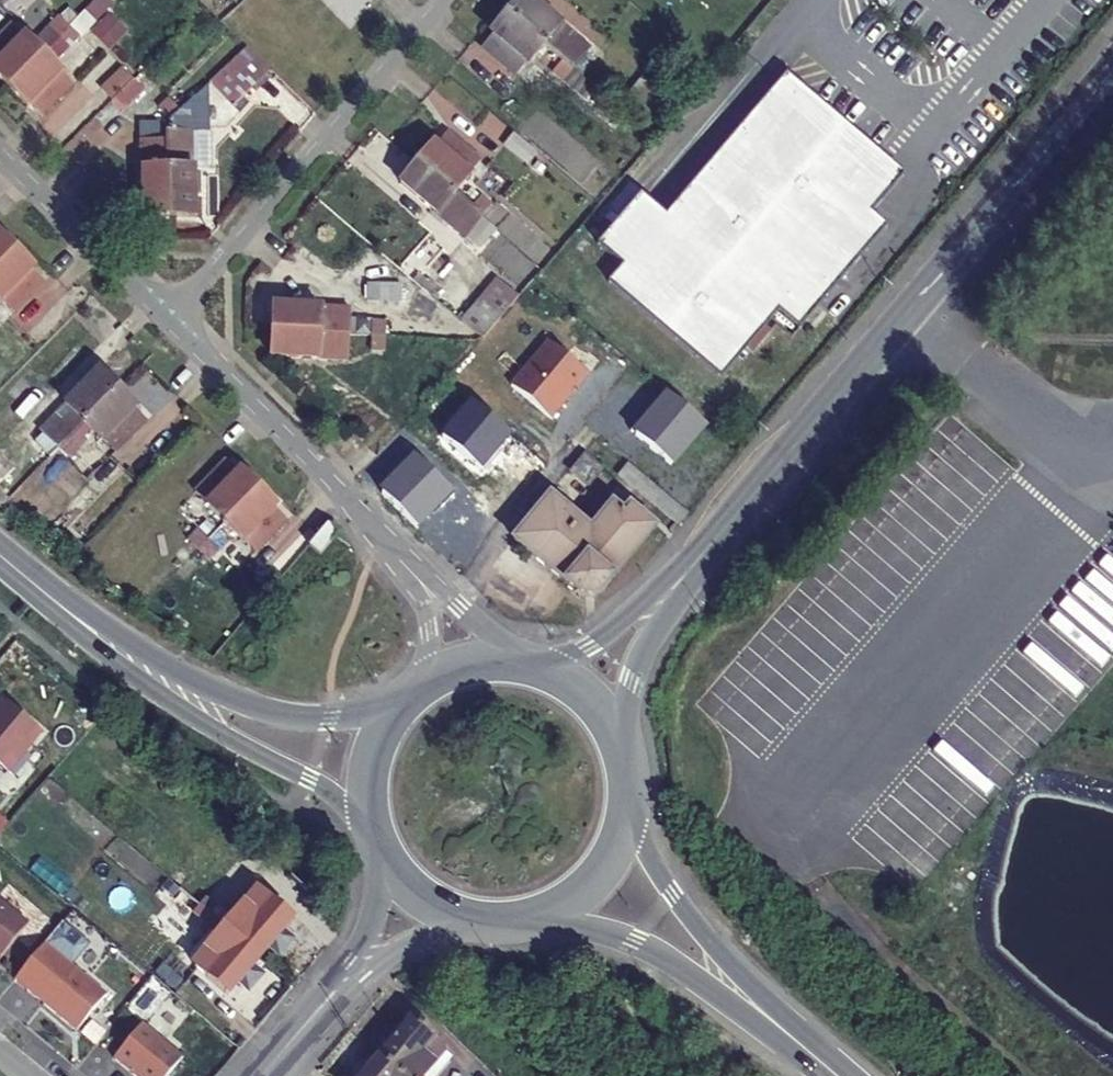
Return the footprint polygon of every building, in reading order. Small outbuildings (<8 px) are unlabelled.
[(69,25),(88,7),(81,0),(59,0),(0,59),(0,78),(8,86),(69,25)] [(572,71),(590,52),(532,0),(521,0),(509,13),(572,71)] [(110,48),(134,25),(121,12),(98,35),(110,48)] [(572,71),(509,13),(491,33),(556,89),(572,71)] [(88,45),(69,25),(8,86),(28,106),(88,45)] [(143,112),(167,88),(155,74),(129,99),(143,112)] [(196,95),(196,123),(212,123),(212,81),(196,95)] [(652,115),(661,105),(641,87),(632,96),(652,115)] [(765,92),(754,105),(831,169),(842,156),(765,92)] [(171,132),(170,217),(195,217),(196,123),(196,95),(171,119),(171,132)] [(879,187),(842,156),(831,169),(754,105),(732,131),(742,139),(596,315),(606,323),(611,318),(700,392),(793,280),(798,283),(879,187)] [(77,163),(111,131),(96,116),(62,148),(77,163)] [(144,216),(170,217),(171,132),(144,133),(144,216)] [(433,143),(416,163),(480,219),(496,200),(433,143)] [(480,219),(416,163),(399,183),(463,238),(479,219),(480,219)] [(16,250),(0,233),(0,266),(16,250)] [(0,266),(0,302),(35,267),(16,250),(0,266)] [(501,320),(522,296),(500,277),(464,320),(486,338),(501,320)] [(413,302),(413,286),(381,285),(381,300),(413,302)] [(273,331),(357,334),(358,307),(274,304),(273,331)] [(356,359),(357,334),(273,331),(272,356),(356,359)] [(514,385),(553,419),(590,374),(551,341),(514,385)] [(40,432),(57,449),(59,447),(68,437),(84,422),(118,388),(101,372),(40,432)] [(137,407),(118,388),(84,422),(102,441),(103,440),(115,452),(147,421),(135,409),(137,407)] [(707,426),(671,396),(649,422),(644,419),(633,432),(673,466),(707,426)] [(70,458),(79,448),(68,437),(59,447),(70,458)] [(611,465),(593,451),(579,467),(598,482),(611,465)] [(680,524),(690,513),(631,461),(621,472),(680,524)] [(186,561),(198,550),(259,489),(241,470),(167,543),(186,561)] [(276,511),(278,509),(259,489),(225,523),(243,542),(245,542),(257,554),(288,523),(276,511)] [(618,501),(597,525),(558,492),(519,538),(578,588),(588,596),(595,595),(601,593),(606,589),(661,523),(637,502),(629,511),(618,501)] [(328,527),(311,547),(323,557),(340,538),(328,527)] [(7,775),(41,734),(3,702),(0,705),(0,769),(7,775)] [(190,878),(181,890),(259,957),(268,947),(276,954),(287,941),(279,933),(290,921),(255,891),(233,917),(218,905),(215,909),(199,896),(204,890),(190,878)] [(249,968),(259,957),(181,890),(169,904),(183,916),(187,910),(203,924),(200,927),(214,938),(191,966),(226,995),(238,982),(246,989),(258,975),(249,968)] [(26,926),(0,904),(0,957),(26,926)] [(43,945),(13,981),(74,1032),(105,996),(43,945)] [(401,1075),(428,1075),(426,1074),(448,1047),(413,1017),(401,1031),(394,1026),(382,1039),(389,1045),(379,1057),(401,1075)] [(114,1060),(134,1075),(169,1075),(183,1058),(142,1025),(114,1060)] [(379,1057),(371,1066),(364,1060),(352,1074),(354,1075),(401,1075),(379,1057)]
